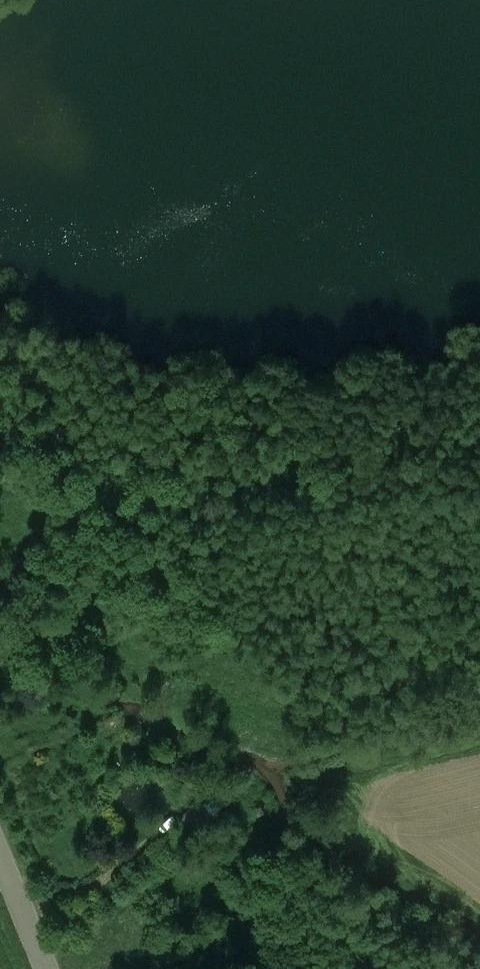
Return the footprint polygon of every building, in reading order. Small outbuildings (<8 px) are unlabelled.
[(205,798),(186,816),(201,831),(220,813),(205,798)]
